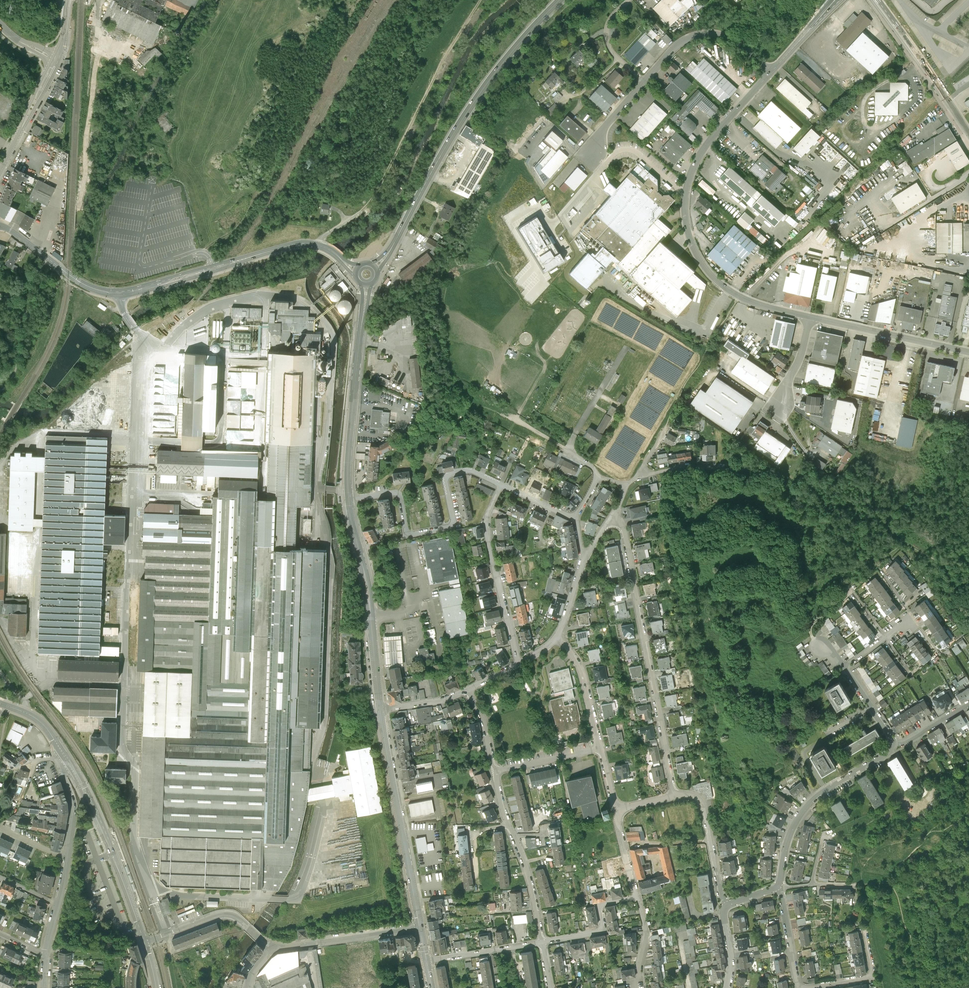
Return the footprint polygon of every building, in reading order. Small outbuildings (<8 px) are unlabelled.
[(107,19),(151,40),(157,28),(150,25),(160,5),(162,0),(116,0),(107,19)] [(187,19),(197,0),(162,0),(160,5),(187,19)] [(653,8),(670,26),(694,3),(692,0),(662,0),(653,8)] [(843,24),(847,28),(836,40),(847,50),(846,50),(873,74),(889,56),(863,32),(873,21),(862,11),(859,14),(857,16),(853,13),(843,24)] [(650,28),(645,33),(652,40),(657,34),(650,28)] [(652,40),(645,33),(625,55),(636,65),(656,43),(652,40)] [(667,34),(662,38),(667,44),(672,40),(667,34)] [(144,65),(156,54),(159,57),(162,54),(154,45),(139,60),(144,65)] [(588,57),(583,51),(573,61),(579,67),(588,57)] [(737,89),(704,59),(698,66),(691,73),(724,103),(737,89)] [(686,69),(691,73),(698,66),(693,61),(686,69)] [(674,63),(669,68),(674,73),(679,67),(674,63)] [(825,85),(802,63),(793,72),(816,94),(825,85)] [(63,68),(54,86),(71,94),(71,88),(69,87),(71,84),(71,80),(68,79),(69,77),(68,77),(69,75),(70,72),(63,68)] [(564,79),(556,71),(544,83),(552,91),(564,79)] [(622,78),(616,72),(607,82),(613,88),(622,78)] [(692,83),(681,73),(675,80),(672,77),(670,77),(669,78),(668,80),(671,83),(665,90),(676,100),(692,83)] [(811,103),(785,79),(776,88),(809,119),(813,115),(806,108),(811,103)] [(890,82),(890,92),(875,92),(875,115),(898,116),(898,101),(908,101),(908,85),(907,84),(905,82),(890,82)] [(615,97),(601,84),(588,98),(602,111),(615,97)] [(71,94),(54,86),(50,94),(60,100),(61,97),(70,102),(71,94)] [(719,109),(698,90),(672,119),(690,136),(696,129),(696,124),(687,116),(697,105),(711,118),(719,109)] [(561,96),(558,93),(552,99),(555,102),(561,96)] [(666,112),(654,101),(629,129),(642,140),(666,112)] [(801,128),(771,101),(758,116),(761,119),(784,140),(788,143),(801,128)] [(46,105),(42,112),(51,116),(52,114),(60,118),(59,119),(65,122),(67,120),(63,118),(64,114),(46,105)] [(49,120),(51,116),(42,112),(37,121),(60,133),(65,122),(59,119),(57,124),(49,120)] [(583,132),(568,117),(560,126),(575,140),(583,132)] [(784,140),(761,119),(753,128),(776,149),(784,140)] [(944,126),(936,131),(938,135),(921,145),(920,143),(907,152),(914,164),(927,157),(929,159),(944,149),(957,141),(948,127),(949,125),(948,123),(946,123),(945,124),(945,125),(944,126)] [(800,141),(813,126),(811,124),(798,139),(800,141)] [(42,130),(35,126),(32,133),(39,137),(40,136),(41,136),(44,132),(42,131),(42,130)] [(673,137),(677,133),(669,126),(665,130),(673,137)] [(820,137),(811,129),(793,149),(802,157),(820,137)] [(543,141),(551,148),(554,151),(563,141),(551,131),(543,141)] [(481,138),(473,133),(471,137),(479,141),(481,138)] [(691,145),(677,133),(673,137),(660,151),(675,164),(691,145)] [(450,163),(453,158),(455,159),(463,143),(457,140),(447,161),(450,163)] [(944,149),(950,158),(958,171),(968,164),(968,160),(968,158),(963,150),(957,141),(944,149)] [(492,152),(479,145),(458,183),(456,182),(454,184),(453,183),(448,191),(465,200),(492,152)] [(554,151),(551,148),(537,163),(542,168),(540,170),(548,177),(567,157),(560,151),(557,154),(554,151)] [(65,166),(67,167),(69,152),(58,149),(52,167),(53,167),(57,168),(60,169),(64,170),(65,167),(65,166)] [(782,173),(763,156),(760,159),(750,171),(761,181),(769,171),(774,175),(765,185),(768,188),(772,191),(776,194),(783,186),(779,183),(786,176),(782,173)] [(901,174),(904,172),(905,175),(914,171),(907,160),(899,164),(900,167),(898,168),(901,174)] [(674,194),(640,164),(581,230),(596,244),(570,274),(587,289),(613,260),(678,317),(693,300),(681,289),(688,282),(694,274),(696,273),(679,257),(666,246),(663,244),(662,243),(661,242),(672,230),(664,223),(658,218),(677,197),(674,194)] [(918,173),(925,169),(922,164),(915,168),(918,173)] [(458,170),(449,165),(441,179),(447,182),(448,180),(451,181),(458,170)] [(585,177),(576,168),(563,183),(565,184),(560,189),(565,193),(570,188),(572,190),(585,177)] [(784,216),(730,168),(724,174),(720,179),(774,227),(778,222),(784,216)] [(15,170),(11,178),(22,183),(23,180),(31,184),(34,178),(15,170)] [(769,172),(762,181),(765,183),(772,175),(769,172)] [(619,181),(622,183),(628,176),(625,174),(619,181)] [(22,183),(11,178),(7,187),(18,192),(19,189),(22,190),(23,186),(21,185),(22,183)] [(44,183),(38,180),(29,198),(47,207),(56,188),(44,183)] [(702,180),(698,185),(712,197),(716,192),(702,180)] [(918,182),(891,199),(901,215),(928,199),(918,182)] [(807,184),(803,189),(809,194),(813,189),(807,184)] [(1,201),(11,206),(18,192),(7,187),(1,201)] [(712,205),(701,196),(694,205),(704,214),(712,205)] [(11,206),(1,201),(0,202),(0,216),(5,219),(11,206)] [(453,208),(442,202),(433,217),(444,223),(453,208)] [(322,203),(320,213),(328,214),(330,204),(322,203)] [(18,209),(11,206),(5,219),(11,222),(18,209)] [(746,229),(755,219),(746,211),(737,221),(746,229)] [(25,214),(19,227),(29,232),(30,230),(30,229),(35,219),(25,214)] [(705,219),(696,224),(699,229),(707,224),(705,219)] [(962,253),(962,223),(937,223),(937,253),(962,253)] [(817,225),(810,232),(815,236),(822,229),(817,225)] [(757,246),(734,226),(707,256),(730,276),(757,246)] [(436,232),(433,237),(441,241),(443,236),(436,232)] [(425,246),(435,250),(438,241),(428,237),(425,246)] [(8,243),(14,246),(17,242),(10,238),(8,243)] [(840,267),(848,268),(849,264),(851,252),(842,250),(841,257),(842,257),(840,267)] [(13,251),(4,266),(13,271),(15,267),(13,266),(20,254),(13,251)] [(428,252),(400,274),(406,283),(435,261),(428,252)] [(818,268),(797,263),(796,272),(788,270),(783,292),(785,292),(783,302),(809,308),(818,268)] [(335,265),(318,278),(319,285),(320,286),(326,282),(325,277),(331,273),(336,279),(334,281),(338,280),(340,278),(339,273),(339,269),(336,269),(335,265)] [(332,273),(325,278),(327,282),(321,285),(323,288),(336,280),(332,273)] [(869,277),(850,273),(846,291),(856,294),(865,296),(869,277)] [(706,285),(694,274),(688,282),(694,288),(704,291),(706,286),(706,285)] [(837,277),(822,274),(816,298),(832,302),(837,277)] [(343,280),(338,284),(344,292),(349,288),(343,280)] [(953,285),(945,284),(938,315),(937,319),(936,324),(934,332),(935,333),(939,334),(939,335),(939,336),(943,337),(944,336),(944,335),(948,336),(949,336),(951,327),(953,318),(957,298),(950,297),(953,285)] [(643,307),(648,302),(638,293),(640,291),(635,287),(629,293),(643,307)] [(333,288),(329,297),(339,300),(342,291),(333,288)] [(856,294),(846,291),(844,300),(847,300),(855,298),(856,294)] [(351,312),(351,299),(339,299),(339,312),(351,312)] [(896,299),(871,306),(868,321),(890,326),(893,313),(896,299)] [(78,321),(86,312),(78,305),(75,309),(70,315),(78,321)] [(232,307),(231,317),(239,317),(239,324),(246,324),(246,318),(261,318),(261,307),(232,307)] [(923,311),(900,307),(897,320),(903,322),(901,329),(912,331),(914,324),(920,325),(923,311)] [(82,325),(95,336),(100,331),(87,319),(82,325)] [(146,322),(148,327),(154,325),(151,319),(146,322)] [(393,334),(405,332),(403,319),(380,335),(383,340),(393,334)] [(795,325),(775,320),(769,347),(789,351),(795,325)] [(214,321),(214,336),(223,336),(223,321),(214,321)] [(231,333),(231,351),(251,352),(251,332),(247,332),(247,329),(249,329),(249,325),(233,325),(233,329),(244,329),(244,332),(240,331),(239,333),(231,333)] [(761,346),(737,331),(731,340),(755,356),(761,346)] [(842,338),(818,333),(806,382),(831,387),(842,338)] [(865,342),(854,339),(847,368),(859,370),(862,355),(865,342)] [(221,353),(221,352),(221,350),(220,348),(219,347),(217,346),(216,346),(214,347),(213,348),(212,349),(211,351),(211,352),(212,354),(213,355),(214,356),(216,357),(217,356),(219,356),(220,355),(221,353)] [(788,360),(777,353),(771,363),(781,370),(788,360)] [(885,360),(862,355),(859,370),(854,393),(877,398),(885,360)] [(221,500),(143,502),(143,581),(140,673),(147,674),(140,836),(160,837),(160,878),(169,887),(277,890),(290,863),(307,805),(308,800),(309,788),(310,780),(310,771),(309,771),(309,765),(312,727),(316,728),(323,551),(296,551),(297,507),(309,508),(319,357),(270,357),(268,454),(204,451),(203,437),(219,438),(223,358),(185,356),(185,359),(181,453),(156,453),(157,479),(220,481),(221,500)] [(772,377),(743,356),(732,373),(761,393),(772,377)] [(405,360),(409,390),(417,389),(413,359),(405,360)] [(955,368),(928,362),(921,392),(939,395),(942,380),(952,382),(955,368)] [(241,387),(256,388),(257,371),(242,371),(241,373),(236,372),(235,385),(241,385),(241,387)] [(380,376),(378,383),(390,387),(392,381),(380,376)] [(968,377),(965,376),(960,399),(968,401),(968,376),(968,377)] [(753,403),(717,379),(707,394),(701,390),(691,405),(732,433),(753,403)] [(610,382),(606,390),(610,393),(615,385),(610,382)] [(380,392),(368,391),(367,401),(379,402),(380,392)] [(628,397),(621,394),(617,401),(623,405),(628,397)] [(385,396),(383,401),(393,405),(395,401),(385,396)] [(820,398),(807,397),(806,404),(805,404),(805,402),(800,402),(800,407),(805,407),(805,406),(806,406),(805,412),(819,414),(820,398)] [(853,403),(838,400),(831,429),(832,430),(832,431),(837,434),(838,431),(851,434),(856,409),(853,403)] [(618,411),(610,406),(596,431),(604,436),(618,411)] [(382,412),(370,411),(368,429),(378,430),(377,434),(384,435),(385,424),(388,425),(389,414),(382,413),(382,412)] [(910,419),(902,417),(897,445),(911,448),(917,421),(910,419)] [(752,434),(761,440),(765,433),(769,427),(761,422),(755,430),(750,427),(748,431),(752,434)] [(596,431),(589,427),(584,436),(599,444),(604,436),(596,431)] [(692,431),(678,429),(677,435),(691,437),(692,431)] [(791,449),(766,433),(765,433),(761,440),(758,444),(779,458),(775,463),(779,466),(791,449)] [(677,439),(668,434),(664,440),(673,445),(677,439)] [(842,447),(823,435),(816,446),(835,458),(839,453),(842,448),(842,447)] [(454,448),(458,449),(459,441),(463,441),(464,437),(456,436),(454,448)] [(106,516),(108,440),(48,438),(48,439),(47,457),(47,472),(45,519),(45,526),(40,659),(58,659),(101,661),(105,545),(126,545),(127,517),(106,516)] [(376,447),(367,447),(366,460),(374,461),(375,457),(388,448),(385,442),(376,447)] [(716,446),(702,446),(703,461),(714,461),(714,455),(716,455),(716,446)] [(852,455),(842,448),(839,453),(844,456),(842,460),(844,462),(836,474),(838,475),(852,455)] [(33,526),(45,526),(45,519),(35,518),(36,471),(47,472),(47,457),(36,457),(36,453),(30,453),(30,457),(25,457),(25,453),(18,453),(18,456),(14,456),(11,529),(33,530),(33,526)] [(558,458),(548,453),(543,463),(549,466),(550,465),(553,466),(558,458)] [(678,454),(679,462),(690,460),(689,453),(678,454)] [(669,454),(659,455),(661,464),(670,463),(669,455),(669,454)] [(669,455),(670,463),(679,462),(678,454),(674,455),(673,454),(669,455)] [(478,465),(485,468),(490,457),(486,455),(485,457),(480,455),(479,458),(481,459),(478,465)] [(827,464),(818,458),(814,465),(823,471),(827,464)] [(374,461),(366,460),(365,479),(373,479),(374,461)] [(458,466),(455,460),(444,463),(445,467),(439,468),(441,473),(454,469),(454,467),(458,466)] [(578,468),(564,461),(561,467),(559,470),(573,477),(578,468)] [(506,468),(494,462),(490,471),(501,477),(506,468)] [(525,471),(516,467),(511,478),(523,484),(527,475),(523,473),(525,471)] [(409,472),(392,474),(394,484),(410,482),(409,472)] [(467,490),(464,475),(454,478),(457,492),(466,490),(467,490)] [(147,480),(146,489),(155,489),(155,481),(153,481),(153,478),(148,477),(148,480),(147,480)] [(574,486),(565,481),(560,492),(569,496),(571,491),(574,486)] [(436,498),(433,484),(422,487),(425,500),(426,500),(436,498)] [(493,491),(477,484),(474,490),(490,497),(493,491)] [(540,487),(532,484),(529,491),(532,493),(533,492),(537,494),(540,487)] [(648,486),(649,488),(650,492),(658,490),(656,484),(648,486)] [(611,490),(603,486),(597,496),(605,501),(611,490)] [(649,488),(637,491),(640,502),(651,499),(650,492),(649,488)] [(551,492),(546,489),(542,497),(547,500),(551,492)] [(469,505),(466,490),(457,492),(456,492),(459,507),(469,505)] [(605,501),(597,496),(591,507),(594,509),(598,511),(599,511),(605,501)] [(440,510),(437,497),(436,498),(426,500),(429,513),(440,510)] [(578,502),(574,498),(572,501),(567,506),(571,509),(578,502)] [(390,514),(388,500),(377,501),(379,515),(381,515),(390,514)] [(514,502),(510,510),(517,513),(520,504),(514,502)] [(520,504),(517,513),(523,516),(527,507),(520,504)] [(472,520),(469,505),(459,507),(462,522),(472,520)] [(631,516),(631,520),(638,518),(644,517),(649,516),(647,505),(633,508),(633,506),(626,507),(628,517),(631,516)] [(546,515),(533,509),(528,520),(541,526),(546,515)] [(442,524),(440,510),(429,513),(432,526),(442,524)] [(393,528),(391,514),(390,514),(381,515),(382,529),(393,528)] [(551,524),(562,529),(564,529),(572,527),(571,522),(556,515),(551,524)] [(500,518),(495,518),(496,527),(506,527),(506,517),(500,518)] [(311,533),(312,518),(303,518),(303,533),(311,533)] [(588,521),(584,533),(593,535),(596,524),(594,523),(589,522),(588,521)] [(639,524),(631,525),(633,537),(641,536),(639,529),(646,528),(645,523),(639,524)] [(506,527),(496,527),(497,540),(507,540),(506,527)] [(572,527),(564,529),(565,536),(574,535),(573,527),(572,527)] [(465,532),(464,528),(456,530),(460,543),(466,542),(464,532),(465,532)] [(480,529),(474,530),(474,533),(475,539),(481,538),(481,537),(483,536),(481,529),(480,529)] [(378,540),(372,530),(363,532),(369,543),(378,540)] [(9,533),(0,533),(0,599),(6,599),(9,533)] [(448,535),(420,541),(426,568),(428,568),(431,583),(445,580),(446,586),(452,585),(458,583),(448,535)] [(574,535),(565,536),(566,543),(576,541),(574,535)] [(576,541),(566,543),(568,550),(577,549),(576,541)] [(520,554),(519,543),(504,545),(505,549),(505,551),(516,550),(517,554),(520,554)] [(474,545),(472,546),(474,557),(477,556),(477,557),(483,556),(480,544),(476,545),(476,544),(474,544),(474,545)] [(609,545),(605,546),(608,561),(620,559),(617,544),(614,544),(609,545)] [(648,544),(635,546),(637,559),(640,558),(645,558),(644,551),(649,550),(648,544)] [(577,549),(568,550),(569,558),(578,556),(577,549)] [(620,559),(608,561),(611,576),(623,574),(620,559)] [(515,579),(511,561),(503,564),(507,581),(515,579)] [(896,562),(888,570),(892,575),(900,567),(901,566),(896,562)] [(652,563),(639,565),(641,576),(648,575),(648,571),(653,571),(652,563)] [(486,566),(474,569),(476,578),(479,577),(485,576),(488,575),(486,566)] [(892,575),(891,575),(896,580),(904,572),(900,567),(892,575)] [(572,574),(565,571),(562,582),(569,584),(572,574)] [(896,580),(895,581),(900,585),(908,578),(908,577),(904,572),(896,580)] [(546,591),(552,592),(555,577),(553,576),(549,575),(546,591)] [(876,576),(867,583),(870,587),(878,580),(876,576)] [(900,585),(899,586),(904,591),(912,583),(912,582),(908,578),(900,585)] [(489,580),(477,583),(479,592),(484,591),(492,589),(491,586),(492,584),(492,581),(489,580)] [(870,587),(869,587),(872,592),(882,584),(878,580),(870,587)] [(569,584),(562,582),(559,592),(565,593),(566,594),(569,584)] [(655,582),(642,584),(643,591),(644,591),(645,596),(652,594),(652,595),(656,594),(656,589),(655,582)] [(453,588),(437,591),(441,608),(461,603),(462,603),(458,583),(452,585),(453,588)] [(624,583),(614,584),(616,596),(622,595),(622,596),(627,595),(624,583)] [(904,591),(903,591),(908,596),(912,592),(917,588),(912,583),(904,591)] [(872,592),(876,596),(885,589),(882,584),(872,592)] [(521,604),(517,586),(509,588),(513,606),(514,605),(521,604)] [(876,596),(879,600),(889,593),(885,589),(876,596)] [(593,591),(583,593),(584,601),(583,601),(584,606),(591,604),(596,603),(593,591)] [(879,600),(883,605),(891,599),(892,598),(889,593),(879,600)] [(490,595),(481,598),(483,608),(495,605),(494,601),(495,600),(494,599),(493,598),(493,595),(490,595)] [(566,600),(557,597),(556,604),(552,603),(551,607),(554,607),(552,614),(561,617),(566,600)] [(0,599),(0,612),(10,612),(10,635),(28,635),(29,613),(28,613),(28,602),(6,602),(6,599),(0,599)] [(653,599),(646,601),(647,603),(646,603),(647,606),(648,610),(649,616),(659,615),(656,599),(653,599)] [(881,606),(885,610),(894,603),(891,599),(883,605),(881,606)] [(924,600),(914,607),(917,612),(927,605),(924,600)] [(850,601),(842,607),(845,612),(854,606),(850,601)] [(441,608),(440,608),(443,623),(464,619),(461,603),(441,608)] [(527,621),(522,603),(521,604),(514,605),(519,623),(527,621)] [(623,603),(616,604),(618,613),(615,614),(616,618),(628,616),(627,611),(625,611),(623,603)] [(885,610),(888,614),(889,613),(897,607),(894,603),(885,610)] [(927,605),(917,612),(921,616),(930,609),(927,605)] [(845,612),(848,617),(857,610),(854,606),(845,612)] [(897,607),(889,613),(893,618),(901,612),(897,607)] [(930,609),(921,616),(924,620),(933,614),(930,609)] [(492,611),(483,613),(485,624),(494,621),(499,620),(497,610),(492,611)] [(857,610),(848,617),(852,621),(860,615),(857,610)] [(587,612),(576,614),(578,619),(580,625),(585,624),(586,625),(589,625),(587,619),(589,618),(587,612)] [(933,614),(924,620),(927,625),(936,618),(933,614)] [(852,621),(851,622),(854,626),(863,619),(860,615),(852,621)] [(838,632),(828,618),(824,623),(833,636),(838,632)] [(936,618),(927,625),(930,629),(940,623),(936,618)] [(464,619),(443,623),(446,640),(467,636),(464,619)] [(863,619),(854,626),(857,631),(858,630),(867,624),(863,619)] [(663,620),(650,622),(651,629),(652,629),(653,634),(660,632),(660,633),(665,632),(664,627),(665,627),(663,620)] [(940,623),(930,629),(933,634),(943,627),(940,623)] [(631,624),(619,626),(620,632),(621,632),(622,637),(627,636),(627,637),(632,636),(631,630),(632,630),(631,624)] [(867,624),(858,630),(861,634),(870,628),(867,624)] [(504,635),(502,627),(494,629),(496,637),(504,635)] [(943,627),(933,634),(936,638),(946,631),(943,627)] [(870,628),(861,634),(864,638),(873,632),(870,628)] [(529,638),(527,629),(519,631),(521,640),(529,638)] [(587,631),(577,633),(578,639),(576,639),(577,643),(578,643),(579,646),(589,645),(587,631)] [(946,631),(936,638),(939,643),(949,636),(946,631)] [(847,645),(838,632),(833,636),(832,637),(840,649),(842,649),(847,645)] [(873,632),(864,638),(868,642),(872,639),(876,636),(873,632)] [(506,643),(504,635),(496,637),(498,644),(506,643)] [(401,636),(385,637),(387,668),(401,667),(403,667),(401,636)] [(949,636),(939,643),(942,647),(952,640),(949,636)] [(661,637),(653,639),(654,641),(653,641),(654,644),(655,648),(656,654),(666,653),(663,637),(661,637)] [(916,637),(907,644),(910,648),(920,641),(916,637)] [(532,647),(529,638),(521,640),(523,649),(532,647)] [(348,653),(363,652),(362,641),(347,643),(348,653)] [(920,641),(910,648),(914,653),(923,645),(920,641)] [(797,647),(800,652),(802,650),(805,648),(802,643),(797,647)] [(636,645),(624,647),(625,653),(626,652),(627,658),(632,657),(638,656),(637,651),(638,651),(636,645)] [(855,655),(847,645),(842,649),(849,659),(855,655)] [(923,645),(914,653),(917,657),(926,650),(923,645)] [(957,645),(952,648),(956,655),(961,651),(957,645)] [(874,652),(875,654),(883,648),(882,646),(874,652)] [(427,648),(418,650),(420,662),(429,661),(427,648)] [(600,648),(587,651),(588,658),(589,658),(590,662),(597,661),(602,660),(600,655),(601,655),(600,648)] [(883,648),(875,654),(879,659),(887,652),(883,648)] [(800,656),(802,660),(806,657),(804,654),(805,653),(802,650),(800,652),(798,653),(800,656)] [(926,650),(917,657),(920,661),(930,654),(926,650)] [(345,657),(346,663),(363,661),(363,652),(348,653),(348,657),(345,657)] [(508,662),(503,652),(496,656),(501,665),(508,662)] [(887,652),(879,659),(882,663),(890,656),(887,652)] [(930,654),(920,661),(924,665),(933,658),(930,654)] [(890,656),(882,663),(885,667),(893,660),(890,656)] [(670,657),(656,659),(658,666),(659,666),(660,671),(667,669),(667,670),(671,669),(670,664),(671,664),(670,657)] [(811,663),(806,657),(802,660),(807,666),(809,665),(811,663)] [(58,677),(118,679),(118,661),(101,661),(58,659),(58,677)] [(885,667),(884,668),(887,672),(897,665),(893,660),(885,667)] [(364,672),(363,661),(346,663),(346,669),(349,668),(349,673),(364,672)] [(831,674),(823,662),(819,665),(818,665),(826,678),(831,674)] [(604,664),(591,666),(593,679),(606,677),(604,664)] [(641,665),(628,667),(629,673),(630,673),(631,678),(637,677),(642,677),(641,671),(642,671),(641,665)] [(897,665),(887,672),(891,676),(900,669),(897,665)] [(403,679),(401,667),(387,668),(384,668),(386,678),(390,679),(390,681),(403,679)] [(485,677),(480,667),(473,671),(478,680),(485,677)] [(863,667),(856,671),(870,692),(876,688),(873,682),(870,678),(867,673),(866,671),(869,670),(867,667),(864,669),(863,667)] [(551,699),(558,732),(582,727),(569,668),(551,673),(555,692),(564,690),(565,696),(551,699)] [(900,669),(891,676),(894,680),(903,673),(900,669)] [(350,683),(365,682),(364,672),(349,673),(350,683)] [(437,696),(432,672),(415,676),(416,682),(427,679),(431,697),(437,696)] [(903,673),(894,680),(897,684),(906,677),(903,673)] [(668,674),(660,676),(661,679),(661,682),(662,682),(662,685),(662,686),(663,691),(674,689),(671,674),(668,674)] [(403,679),(390,681),(392,691),(399,689),(404,689),(403,679)] [(450,682),(454,691),(460,688),(457,681),(453,682),(453,681),(450,682)] [(839,681),(825,690),(837,709),(851,700),(839,681)] [(444,686),(447,693),(454,691),(450,682),(448,683),(448,685),(444,686)] [(963,683),(956,688),(959,693),(966,689),(963,683)] [(610,685),(597,687),(598,693),(599,692),(599,698),(607,697),(607,698),(611,697),(610,692),(611,692),(610,685)] [(644,685),(632,687),(633,693),(634,692),(635,697),(640,696),(640,697),(645,696),(644,691),(645,691),(644,685)] [(415,686),(407,687),(409,696),(417,695),(415,686)] [(117,689),(54,687),(54,699),(63,700),(63,714),(116,716),(117,689)] [(392,691),(387,692),(389,704),(402,702),(399,689),(392,691)] [(949,689),(944,691),(945,693),(946,692),(951,699),(954,698),(949,689)] [(879,693),(878,691),(873,694),(878,702),(883,699),(879,693)] [(940,705),(942,708),(945,707),(946,707),(949,706),(949,704),(953,702),(951,699),(946,692),(945,693),(944,691),(943,691),(936,695),(937,696),(938,697),(936,698),(938,701),(940,705)] [(492,702),(499,698),(496,692),(489,695),(492,702)] [(963,693),(956,697),(961,704),(967,700),(963,693)] [(677,694),(664,696),(665,704),(666,703),(667,708),(674,707),(679,706),(678,701),(677,694)] [(932,699),(937,707),(940,705),(938,701),(936,698),(938,697),(937,696),(932,699)] [(884,700),(879,704),(882,708),(888,705),(884,700)] [(921,703),(928,714),(932,711),(929,706),(926,700),(921,703)] [(611,702),(601,705),(602,709),(601,710),(602,715),(603,715),(604,719),(614,716),(611,702)] [(463,712),(459,703),(448,708),(451,716),(463,712)] [(917,706),(923,717),(928,714),(921,703),(917,706)] [(651,712),(649,704),(635,706),(637,714),(643,713),(645,719),(651,718),(649,712),(651,712)] [(912,709),(919,720),(923,717),(917,706),(912,709)] [(425,708),(411,711),(414,724),(425,722),(424,717),(424,713),(426,713),(425,708)] [(907,712),(914,723),(919,720),(912,709),(907,712)] [(675,712),(667,713),(668,716),(668,719),(669,719),(669,723),(670,729),(681,727),(678,712),(675,712)] [(903,715),(909,726),(914,723),(907,712),(903,715)] [(961,714),(953,719),(958,727),(961,725),(966,722),(961,714)] [(898,718),(905,729),(909,726),(903,715),(898,718)] [(397,718),(391,719),(394,731),(404,729),(402,717),(397,718)] [(896,726),(900,732),(905,729),(898,718),(893,721),(896,726)] [(953,719),(945,724),(950,732),(955,729),(958,727),(953,719)] [(446,720),(435,723),(436,725),(439,724),(440,724),(440,725),(446,724),(447,729),(452,728),(450,720),(446,720)] [(481,721),(470,723),(472,728),(469,729),(470,732),(472,731),(474,740),(473,740),(474,745),(483,743),(482,739),(483,739),(482,732),(483,732),(481,721)] [(27,728),(14,722),(6,739),(18,744),(23,734),(24,735),(27,728)] [(91,736),(91,751),(116,752),(117,722),(102,722),(101,736),(91,736)] [(655,737),(652,723),(640,725),(641,733),(647,732),(649,738),(655,737)] [(615,724),(605,726),(607,736),(609,736),(612,750),(623,747),(620,732),(617,732),(615,724)] [(879,738),(874,730),(868,734),(865,728),(861,730),(864,735),(843,747),(848,756),(879,738)] [(934,731),(939,741),(941,742),(947,739),(940,728),(934,731)] [(404,729),(394,731),(395,739),(406,737),(405,729),(404,729)] [(934,731),(928,735),(933,744),(939,741),(934,731)] [(686,733),(671,736),(673,746),(680,745),(688,744),(686,733)] [(406,737),(395,739),(398,751),(414,747),(414,743),(408,744),(407,741),(416,739),(416,735),(406,737)] [(933,755),(924,742),(916,747),(925,760),(933,755)] [(440,766),(441,772),(444,772),(439,743),(436,744),(438,754),(439,761),(440,766)] [(660,760),(657,745),(647,747),(649,755),(652,754),(654,761),(660,760)] [(348,773),(331,776),(332,784),(334,795),(338,794),(339,800),(350,798),(349,793),(352,793),(356,817),(383,812),(371,746),(344,750),(348,773)] [(414,747),(398,751),(400,759),(410,757),(409,752),(419,750),(420,749),(419,746),(414,747)] [(824,746),(810,754),(822,774),(836,766),(824,746)] [(28,760),(22,754),(22,755),(19,751),(17,753),(20,756),(17,759),(22,765),(28,760)] [(5,760),(7,762),(8,761),(11,757),(8,755),(9,754),(7,752),(3,757),(5,759),(5,760)] [(15,757),(12,755),(11,757),(8,761),(11,763),(10,764),(11,765),(12,764),(16,767),(18,766),(22,765),(17,759),(15,757)] [(683,756),(675,757),(680,777),(689,775),(688,771),(694,770),(691,759),(685,761),(683,756)] [(410,757),(400,759),(401,768),(413,765),(414,765),(413,762),(411,762),(410,757)] [(904,771),(896,758),(887,763),(896,777),(904,771)] [(627,761),(613,764),(616,778),(630,775),(627,761)] [(413,765),(401,768),(404,780),(415,778),(413,771),(413,769),(414,768),(413,765)] [(664,779),(661,765),(652,767),(655,781),(664,779)] [(128,769),(108,768),(108,782),(127,782),(128,769)] [(425,769),(413,771),(415,778),(433,774),(431,768),(425,769)] [(29,772),(20,769),(17,779),(23,780),(24,777),(27,778),(29,772)] [(488,781),(484,769),(480,771),(474,773),(479,785),(488,781)] [(913,785),(904,771),(896,777),(904,791),(913,785)] [(593,774),(569,780),(576,806),(580,805),(584,820),(603,816),(604,818),(609,816),(608,810),(602,811),(593,774)] [(519,775),(511,777),(516,795),(524,793),(519,775)] [(875,789),(867,775),(858,780),(867,794),(875,789)] [(710,779),(693,783),(694,788),(696,787),(697,789),(700,788),(700,790),(703,789),(703,792),(706,791),(708,797),(714,795),(710,779)] [(431,780),(415,783),(417,793),(433,790),(431,780)] [(808,788),(802,780),(791,789),(797,797),(808,788)] [(63,792),(60,782),(52,785),(54,794),(63,792)] [(332,784),(309,788),(308,800),(334,795),(332,784)] [(493,800),(488,788),(484,789),(479,792),(483,803),(493,800)] [(884,803),(875,789),(867,794),(875,808),(884,803)] [(788,797),(778,791),(775,797),(778,799),(774,806),(787,813),(793,801),(787,798),(788,797)] [(63,792),(54,794),(57,803),(59,803),(67,803),(64,792),(63,792)] [(524,793),(516,795),(520,812),(528,810),(524,793)] [(27,800),(23,800),(19,807),(26,808),(30,808),(39,809),(40,804),(41,797),(38,796),(37,804),(32,804),(33,802),(27,802),(27,800)] [(432,799),(408,804),(411,818),(435,813),(432,799)] [(850,816),(840,800),(832,806),(841,821),(850,816)] [(67,803),(59,803),(59,805),(51,805),(51,808),(50,810),(59,812),(59,811),(68,812),(67,803)] [(498,817),(493,805),(489,806),(483,809),(488,821),(498,817)] [(26,808),(19,807),(16,813),(16,815),(22,815),(24,811),(26,812),(26,808)] [(44,810),(39,809),(39,812),(38,818),(44,819),(47,819),(47,816),(46,815),(46,810),(44,810)] [(68,812),(59,811),(59,812),(50,810),(50,813),(57,814),(58,814),(58,817),(47,816),(47,819),(47,820),(58,821),(66,822),(68,812)] [(528,810),(520,812),(524,830),(532,828),(528,810)] [(787,817),(780,813),(775,823),(779,825),(782,827),(787,817)] [(13,815),(6,820),(19,823),(21,817),(13,815)] [(806,824),(811,825),(817,817),(813,815),(807,822),(806,824)] [(66,822),(58,821),(57,826),(46,824),(47,820),(47,819),(44,819),(43,824),(38,823),(38,821),(33,820),(32,826),(48,829),(54,830),(65,832),(66,822)] [(806,824),(803,823),(800,836),(809,838),(812,825),(811,825),(806,824)] [(558,826),(550,827),(552,845),(553,845),(560,844),(558,826)] [(631,828),(631,832),(639,832),(639,840),(643,840),(643,828),(631,828)] [(65,832),(54,830),(53,833),(54,833),(54,837),(63,839),(65,832)] [(503,831),(495,832),(496,850),(497,850),(504,850),(503,831)] [(631,832),(625,832),(627,841),(639,840),(639,832),(631,832)] [(466,834),(458,835),(460,853),(461,853),(468,852),(466,834)] [(426,836),(416,838),(418,853),(429,852),(433,851),(432,843),(427,844),(426,836)] [(536,836),(526,837),(527,848),(537,847),(536,836)] [(809,838),(800,836),(797,848),(801,849),(807,850),(809,838)] [(63,839),(54,837),(52,841),(50,840),(49,843),(52,844),(50,849),(60,851),(63,839)] [(722,842),(718,843),(719,850),(731,847),(729,840),(722,842)] [(11,844),(5,842),(1,852),(7,855),(9,850),(11,844)] [(560,844),(553,845),(556,864),(564,862),(561,844),(560,844)] [(827,844),(826,850),(833,852),(835,846),(834,846),(828,844),(827,844)] [(658,854),(660,864),(671,862),(667,846),(630,850),(637,880),(645,878),(643,869),(650,867),(647,856),(658,854)] [(23,850),(17,847),(15,853),(13,857),(19,860),(23,850)] [(731,847),(719,850),(721,856),(725,855),(732,854),(731,847)] [(504,850),(497,850),(498,868),(499,868),(506,868),(505,849),(504,850)] [(29,852),(23,850),(19,860),(25,862),(27,858),(29,852)] [(826,850),(824,857),(832,859),(833,852),(826,850)] [(468,852),(461,853),(463,872),(464,871),(471,871),(469,852),(468,852)] [(824,857),(823,863),(831,865),(832,859),(824,857)] [(726,860),(722,861),(723,868),(735,865),(733,858),(726,860)] [(801,871),(803,863),(796,861),(794,869),(801,871)] [(664,875),(661,876),(663,884),(675,882),(671,862),(660,864),(664,875)] [(823,863),(821,870),(829,871),(831,865),(823,863)] [(135,889),(125,864),(122,865),(132,890),(135,889)] [(735,865),(723,868),(725,874),(729,873),(736,872),(735,865)] [(506,868),(499,868),(501,886),(508,886),(507,868),(506,868)] [(543,869),(535,871),(540,888),(541,888),(548,886),(543,869)] [(800,879),(801,871),(794,869),(793,874),(792,873),(791,877),(800,879)] [(821,870),(820,876),(821,876),(827,878),(828,878),(829,871),(821,870)] [(471,871),(464,871),(466,890),(474,889),(472,871),(471,871)] [(54,875),(43,873),(41,879),(39,879),(38,883),(40,883),(39,890),(49,892),(54,875)] [(698,875),(700,885),(709,884),(710,883),(708,874),(698,875)] [(661,876),(638,882),(641,893),(664,887),(663,884),(661,876)] [(610,888),(612,899),(622,897),(618,879),(613,880),(615,887),(610,888)] [(4,882),(3,886),(1,885),(0,887),(0,890),(4,892),(3,893),(2,893),(0,896),(3,897),(9,884),(4,882)] [(14,887),(9,884),(3,897),(1,902),(6,904),(8,900),(6,899),(8,895),(7,894),(12,896),(14,891),(12,890),(14,887)] [(703,898),(704,903),(712,902),(711,894),(711,891),(710,891),(709,884),(700,885),(702,898),(703,898)] [(548,886),(541,888),(546,906),(553,904),(549,886),(548,886)] [(604,888),(598,889),(600,901),(607,900),(605,889),(604,889),(604,888)] [(598,889),(591,891),(593,899),(593,903),(600,901),(598,889)] [(819,890),(820,897),(823,897),(834,897),(834,889),(819,890)] [(841,897),(841,899),(846,899),(846,897),(851,897),(851,893),(850,893),(849,889),(841,889),(841,897)] [(522,907),(520,890),(509,891),(511,909),(522,907)] [(794,893),(795,901),(803,899),(807,898),(806,891),(794,893)] [(688,919),(682,895),(676,897),(682,920),(688,919)] [(172,909),(167,898),(162,900),(165,910),(164,910),(166,914),(170,912),(169,910),(172,909)] [(776,899),(764,901),(764,903),(765,909),(765,910),(778,907),(776,899)] [(429,903),(431,910),(441,908),(445,908),(443,901),(429,903)] [(703,903),(704,913),(715,911),(713,901),(712,902),(704,903),(703,903)] [(176,910),(178,917),(196,910),(193,903),(176,910)] [(38,904),(37,904),(36,909),(34,909),(35,907),(31,907),(31,909),(44,913),(45,908),(41,907),(42,905),(38,904)] [(587,908),(588,914),(597,912),(595,906),(587,908)] [(605,908),(606,915),(607,915),(615,913),(614,909),(613,906),(605,908)] [(441,908),(431,910),(433,920),(443,918),(442,913),(441,908)] [(44,913),(31,909),(30,912),(33,913),(34,912),(35,912),(34,917),(34,918),(40,919),(40,917),(43,918),(44,913)] [(525,912),(526,914),(527,922),(527,923),(534,922),(532,911),(525,912)] [(554,912),(546,914),(548,923),(556,921),(554,912)] [(588,914),(589,920),(598,918),(597,912),(588,914)] [(607,915),(608,921),(616,919),(618,919),(617,912),(615,913),(607,915)] [(526,914),(514,916),(515,924),(527,922),(526,914)] [(744,915),(732,917),(735,932),(747,930),(744,915)] [(426,921),(428,931),(442,928),(441,923),(444,922),(443,918),(433,920),(426,921)] [(589,920),(591,927),(599,925),(598,918),(589,920)] [(608,921),(609,927),(618,925),(619,925),(618,919),(616,919),(608,921)] [(556,921),(548,923),(550,932),(558,930),(556,921)] [(21,935),(24,936),(28,928),(15,922),(12,930),(17,932),(16,934),(20,936),(21,935)] [(219,923),(209,926),(212,935),(222,931),(219,923)] [(777,923),(767,925),(769,935),(779,933),(777,923)] [(683,924),(674,926),(675,932),(684,930),(683,924)] [(609,927),(610,934),(617,932),(618,935),(625,934),(627,933),(625,928),(619,930),(618,925),(609,927)] [(209,926),(200,930),(203,938),(212,935),(209,926)] [(506,926),(495,927),(497,942),(508,940),(506,926)] [(799,930),(798,930),(798,932),(799,932),(800,936),(806,935),(806,930),(806,926),(799,927),(799,930)] [(28,928),(24,936),(33,940),(35,942),(36,938),(39,933),(28,928)] [(428,931),(430,940),(442,937),(445,937),(454,935),(453,929),(443,931),(442,928),(428,931)] [(684,930),(686,939),(693,938),(694,938),(694,934),(696,934),(695,928),(684,930)] [(200,930),(190,933),(193,941),(203,938),(200,930)] [(627,933),(625,934),(625,937),(628,937),(628,945),(636,945),(637,945),(636,931),(631,933),(627,933)] [(850,941),(860,938),(858,932),(856,933),(850,934),(849,935),(850,941)] [(190,933),(181,937),(184,945),(193,941),(190,933)] [(491,933),(478,935),(479,945),(486,944),(486,943),(492,942),(491,933)] [(800,936),(798,936),(799,942),(800,942),(801,944),(808,943),(806,935),(800,936)] [(413,936),(397,938),(398,946),(407,945),(408,949),(416,948),(415,937),(413,936)] [(181,937),(171,940),(175,948),(184,945),(181,937)] [(442,937),(430,940),(432,953),(448,950),(445,937),(442,937)] [(598,937),(590,938),(591,942),(592,948),(600,947),(598,937)] [(692,950),(695,950),(693,938),(686,939),(690,962),(692,969),(699,968),(697,960),(694,961),(692,950)] [(746,938),(737,940),(739,950),(747,949),(746,938)] [(852,947),(861,945),(860,938),(850,941),(852,947)] [(391,939),(378,941),(380,953),(394,951),(394,953),(397,953),(395,942),(392,943),(391,939)] [(659,939),(652,940),(653,948),(660,947),(659,939)] [(680,941),(689,987),(695,987),(692,969),(690,962),(686,939),(680,941)] [(780,939),(770,941),(772,951),(772,953),(780,952),(782,951),(780,939)] [(584,942),(577,943),(580,957),(586,956),(586,951),(584,943),(584,942)] [(263,949),(256,943),(246,955),(254,962),(263,951),(263,949)] [(577,943),(570,944),(573,958),(580,957),(577,943)] [(853,953),(863,951),(861,945),(852,947),(853,953)] [(131,957),(131,958),(140,964),(141,963),(143,962),(139,946),(129,949),(131,957)] [(660,947),(653,948),(654,956),(661,954),(660,947)] [(16,952),(6,948),(3,956),(12,960),(16,952)] [(319,962),(317,948),(308,949),(306,950),(306,951),(309,951),(313,950),(315,963),(319,962)] [(754,958),(762,957),(761,953),(760,949),(755,950),(753,951),(754,958)] [(802,950),(801,951),(802,957),(811,956),(810,949),(802,950)] [(306,966),(301,968),(300,959),(304,958),(306,956),(307,953),(305,950),(299,952),(299,951),(277,954),(271,957),(257,975),(253,987),(312,987),(306,966)] [(531,951),(520,953),(524,973),(535,971),(531,951)] [(563,961),(561,951),(553,953),(556,965),(564,964),(563,961)] [(855,959),(864,957),(863,951),(853,953),(855,959)] [(24,956),(16,952),(12,960),(19,964),(20,964),(24,956)] [(661,954),(654,956),(656,964),(659,963),(663,962),(661,954)] [(247,971),(254,962),(246,955),(243,959),(246,961),(242,966),(243,967),(241,969),(247,971)] [(27,957),(24,956),(20,964),(19,964),(18,965),(22,967),(27,957)] [(718,958),(718,960),(717,960),(718,965),(727,963),(728,963),(727,956),(726,956),(718,958)] [(749,962),(748,956),(740,957),(742,968),(752,966),(751,962),(749,962)] [(489,957),(478,959),(480,970),(491,969),(489,957)] [(856,965),(866,963),(864,957),(855,959),(856,965)] [(140,964),(131,958),(130,962),(128,966),(127,969),(127,973),(137,975),(137,972),(138,969),(139,966),(140,964)] [(785,961),(786,960),(785,959),(784,958),(781,959),(775,960),(777,970),(780,969),(786,968),(785,961)] [(811,962),(803,964),(804,967),(801,968),(802,972),(815,969),(814,965),(811,965),(811,962)] [(656,964),(652,964),(653,972),(660,971),(659,963),(656,964)] [(717,967),(714,967),(715,973),(723,971),(728,970),(727,963),(718,965),(717,965),(717,967)] [(857,972),(867,969),(866,963),(856,965),(857,968),(856,968),(857,972)] [(565,967),(564,964),(556,965),(557,973),(565,972),(565,969),(564,970),(564,967),(565,967)] [(420,972),(419,966),(411,967),(413,980),(421,979),(420,972)] [(446,966),(436,968),(438,978),(448,976),(446,966)] [(237,968),(236,972),(243,974),(243,976),(245,977),(247,971),(241,969),(237,968)] [(491,969),(480,970),(481,978),(492,976),(491,969)] [(815,969),(802,972),(803,976),(805,976),(806,979),(814,978),(813,975),(816,974),(815,969)] [(236,972),(233,971),(226,981),(242,986),(245,977),(243,976),(243,974),(236,972)] [(524,973),(527,987),(538,987),(535,971),(524,973)] [(660,971),(653,972),(654,980),(662,979),(660,971)] [(713,975),(714,980),(724,978),(723,971),(715,973),(715,974),(713,975)] [(127,973),(126,977),(126,981),(126,986),(126,987),(136,987),(136,985),(136,982),(136,978),(137,975),(127,973)] [(5,975),(0,985),(0,986),(5,987),(10,987),(12,985),(15,979),(5,975)] [(448,976),(438,978),(440,987),(450,986),(448,976)] [(492,976),(481,978),(482,982),(484,981),(485,985),(494,983),(492,976)] [(746,977),(738,976),(736,984),(745,986),(746,977)] [(421,979),(413,980),(415,987),(423,987),(421,979)] [(650,981),(652,987),(659,987),(663,987),(662,979),(654,980),(650,981)]
